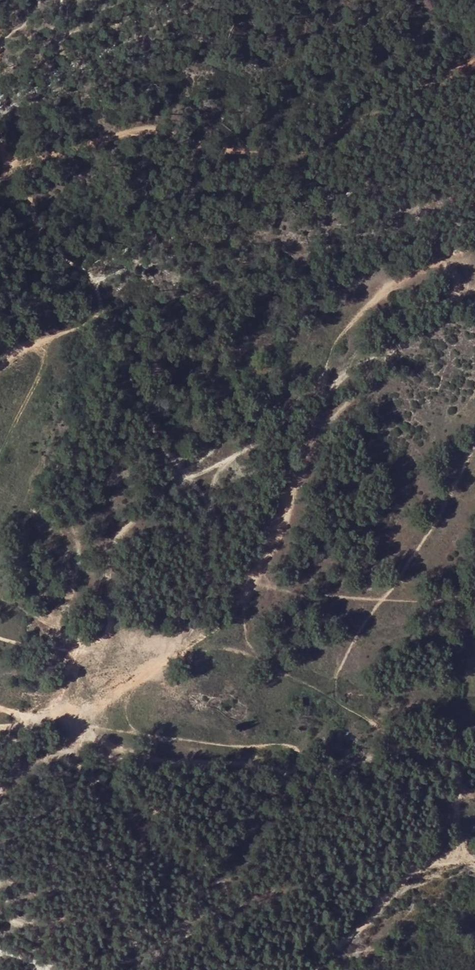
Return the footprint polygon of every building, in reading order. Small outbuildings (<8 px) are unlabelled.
[(229,946),(222,944),(220,953),(227,955),(229,946)]
